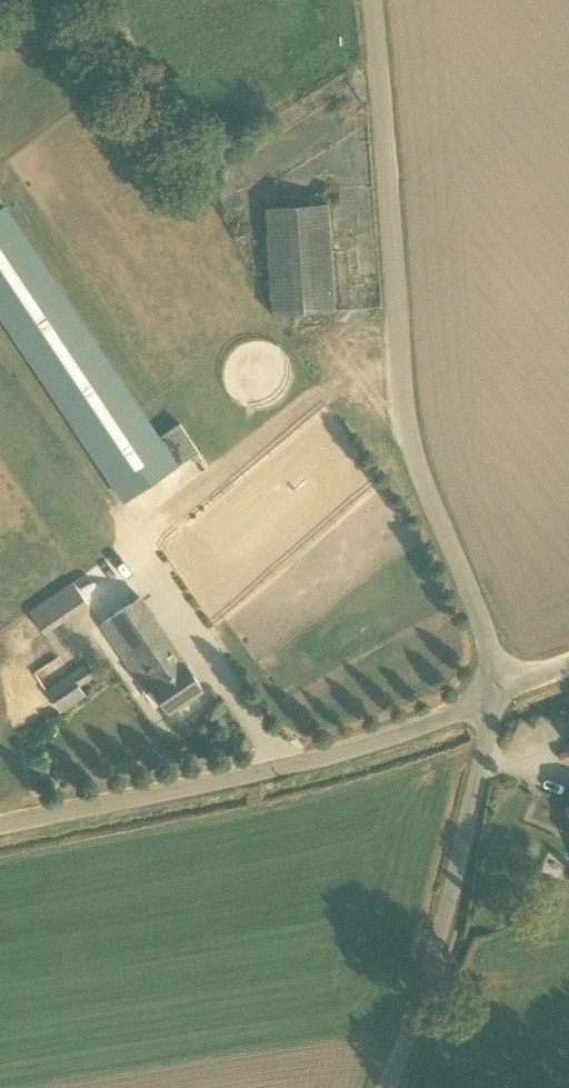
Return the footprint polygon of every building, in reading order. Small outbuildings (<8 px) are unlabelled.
[(274,316),(336,310),(328,204),(266,210),(267,214),(256,215),(260,268),(270,267),(274,316)] [(112,482),(115,489),(124,501),(199,451),(180,423),(160,437),(6,205),(0,210),(0,314),(112,482)] [(45,632),(89,603),(74,581),(30,610),(45,632)] [(204,690),(138,595),(104,618),(132,658),(139,653),(155,678),(150,682),(170,713),(204,690)] [(35,670),(42,684),(66,670),(59,657),(35,670)] [(60,709),(84,693),(78,684),(95,673),(87,661),(47,689),(60,709)]
